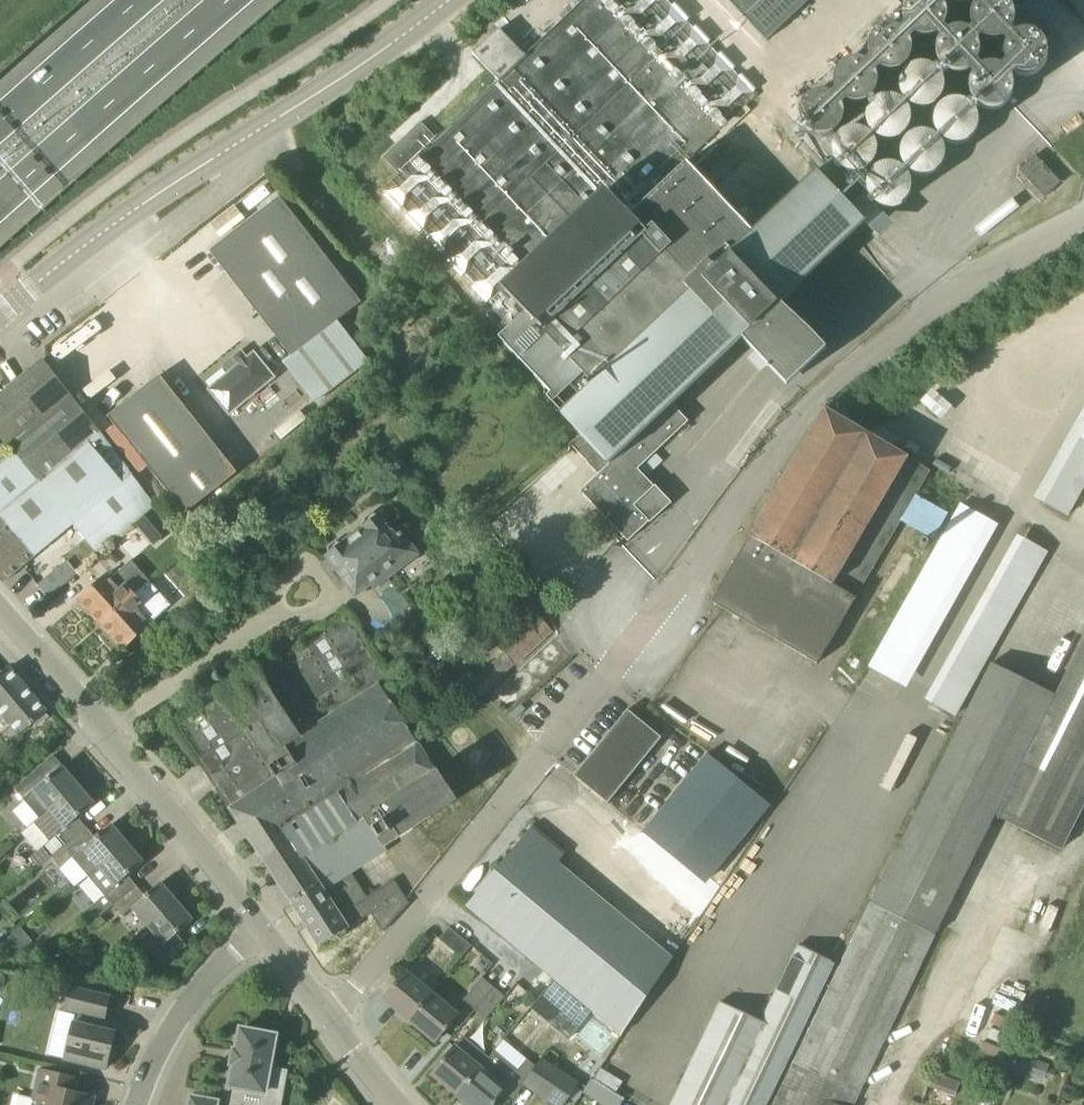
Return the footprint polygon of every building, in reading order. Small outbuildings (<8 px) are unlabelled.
[(583,437),(598,452),(588,462),(599,474),(581,491),(628,541),(670,503),(638,469),(689,421),(673,404),(748,333),(790,378),(822,348),(779,303),(865,222),(818,171),(786,202),(756,230),(753,233),(687,163),(726,124),(730,129),(751,110),(747,106),(758,95),(668,0),(584,0),(526,55),(500,28),(474,54),(499,80),(437,139),(421,122),(384,157),(400,174),(384,189),(514,325),(500,338),(553,392),(549,396),(563,412),(562,413),(583,437)] [(763,36),(801,0),(728,0),(763,36)] [(907,2),(904,9),(904,17),(904,22),(906,26),(900,30),(894,28),(889,28),(882,30),(877,32),(872,37),(869,43),(869,54),(870,59),(865,63),(859,61),(851,61),(845,64),(839,68),(837,70),(835,76),(834,83),(835,88),(837,91),(833,96),(829,95),(821,93),(816,94),(810,97),(805,100),(801,104),(800,109),(800,114),(801,123),(803,127),(806,131),(809,133),(811,134),(814,134),(819,135),(824,135),(828,135),(834,133),(836,136),(835,139),(834,143),(833,148),(832,152),(833,155),(834,160),(836,165),(840,169),(843,170),(845,171),(847,172),(851,172),(856,172),(864,171),(869,176),(867,180),(866,183),(866,189),(869,196),(872,200),(876,204),(881,206),(886,208),(893,208),(899,206),(904,203),(907,199),(910,194),(911,189),(911,185),(911,182),(910,179),(909,176),(906,171),(908,169),(912,172),(917,175),(922,176),(928,175),(934,173),(939,170),(942,165),(944,161),(945,155),(944,149),(942,144),(939,139),(941,137),(944,140),(949,143),(954,144),(960,144),(966,142),(970,139),(974,135),(976,131),(978,128),(978,125),(979,121),(978,118),(977,115),(976,111),(974,109),(972,106),(975,103),(979,106),(983,108),(988,110),(993,110),(999,109),(1003,107),(1007,104),(1010,100),(1012,97),(1013,93),(1014,89),(1014,85),(1013,81),(1012,78),(1010,75),(1007,72),(1008,71),(1012,74),(1018,76),(1021,77),(1025,77),(1028,77),(1032,76),(1035,74),(1038,72),(1041,70),(1043,68),(1046,63),(1048,57),(1048,54),(1048,51),(1048,47),(1047,44),(1045,40),(1044,37),(1041,35),(1039,32),(1036,31),(1033,29),(1029,28),(1026,27),(1022,27),(1019,28),(1015,29),(1012,30),(1014,26),(1015,22),(1015,17),(1014,13),(1013,8),(1010,4),(1007,0),(910,0),(907,2)] [(1045,198),(1061,182),(1036,155),(1020,171),(1045,198)] [(371,361),(339,320),(362,302),(280,197),(210,251),(292,357),(284,363),(316,405),(371,361)] [(228,415),(274,377),(255,352),(247,358),(242,351),(234,358),(240,365),(209,390),(228,415)] [(137,478),(44,360),(0,396),(0,434),(17,454),(0,469),(0,532),(9,524),(36,555),(73,524),(76,528),(105,504),(137,478)] [(108,417),(183,510),(235,469),(160,375),(108,417)] [(825,409),(751,535),(712,602),(818,664),(931,471),(825,409)] [(137,478),(105,504),(126,531),(157,503),(137,478)] [(970,496),(965,505),(983,515),(988,506),(970,496)] [(907,689),(994,522),(954,501),(868,669),(907,689)] [(105,504),(76,528),(99,555),(126,531),(105,504)] [(154,513),(142,522),(159,544),(171,534),(154,513)] [(327,560),(335,570),(335,571),(337,569),(354,591),(357,588),(360,591),(372,583),(375,587),(418,554),(402,532),(398,535),(381,513),(378,515),(373,514),(365,520),(365,525),(362,527),(363,529),(346,542),(345,541),(342,543),(336,542),(329,547),(330,552),(326,555),(329,559),(327,560)] [(36,555),(9,524),(0,532),(0,579),(3,583),(36,555)] [(39,581),(47,593),(80,571),(72,560),(39,581)] [(80,599),(102,624),(135,594),(149,581),(137,567),(126,577),(120,571),(114,576),(110,572),(80,599)] [(149,581),(135,594),(102,624),(125,648),(151,625),(151,624),(154,621),(151,617),(157,612),(152,606),(163,596),(149,581)] [(410,903),(407,900),(395,880),(368,897),(352,872),(389,848),(387,845),(456,801),(437,772),(380,685),(393,676),(349,610),(175,725),(262,857),(293,904),(320,946),(336,936),(341,939),(348,934),(347,929),(372,913),(384,931),(410,903)] [(471,705),(485,693),(487,692),(486,692),(515,664),(516,665),(553,631),(538,614),(500,649),(505,654),(476,681),(467,672),(453,685),(471,705)] [(996,816),(1061,849),(1083,805),(1083,640),(996,816)] [(562,656),(562,654),(562,652),(561,650),(560,648),(558,646),(556,645),(553,645),(551,645),(549,646),(547,647),(546,649),(545,651),(544,654),(545,657),(546,659),(547,661),(549,662),(551,663),(553,663),(556,663),(558,662),(560,660),(561,658),(562,656)] [(547,670),(548,668),(547,666),(547,663),(545,661),(543,660),(541,659),(538,659),(536,659),(534,660),(533,661),(531,663),(530,665),(530,668),(530,670),(531,672),(533,674),(534,675),(536,676),(538,677),(541,676),(543,675),(545,674),(547,672),(547,670)] [(897,1015),(935,935),(1056,695),(992,663),(871,904),(774,1104),(854,1104),(897,1015)] [(47,711),(47,710),(46,711),(10,667),(0,676),(0,736),(7,745),(34,723),(37,727),(47,719),(43,715),(47,711)] [(533,683),(533,681),(533,679),(532,677),(530,675),(528,674),(526,673),(523,672),(521,673),(519,674),(518,675),(516,677),(515,679),(515,681),(515,684),(516,686),(518,688),(519,689),(521,690),(523,690),(526,690),(528,689),(530,687),(532,685),(533,683)] [(518,697),(518,695),(518,693),(517,691),(516,689),(514,687),(511,686),(509,686),(506,686),(505,687),(503,688),(502,690),(501,692),(500,695),(500,697),(502,700),(503,701),(505,703),(506,703),(509,704),(511,704),(514,703),(516,701),(517,699),(518,697)] [(574,776),(608,804),(662,738),(628,710),(574,776)] [(15,789),(24,800),(40,818),(79,785),(63,766),(47,780),(38,769),(15,789)] [(53,857),(88,828),(79,818),(95,804),(79,785),(40,818),(33,824),(49,842),(31,857),(40,868),(53,857)] [(74,858),(89,877),(128,843),(113,825),(96,838),(88,828),(53,857),(62,868),(74,858)] [(467,906),(568,991),(590,1009),(621,1035),(673,959),(558,863),(566,853),(533,826),(495,871),(496,872),(467,906)] [(144,862),(128,843),(89,877),(114,906),(137,886),(128,876),(144,862)] [(133,908),(149,927),(178,902),(162,883),(146,897),(137,886),(114,906),(123,916),(133,908)] [(194,921),(178,902),(149,927),(164,945),(154,953),(164,964),(187,945),(178,934),(194,921)] [(450,927),(440,939),(461,958),(472,946),(450,927)] [(0,946),(0,955),(15,957),(27,946),(15,932),(0,946)] [(835,962),(799,945),(762,1021),(721,1002),(679,1089),(672,1104),(766,1104),(835,962)] [(409,1020),(432,993),(407,972),(384,999),(409,1020)] [(474,1009),(493,986),(482,978),(464,1000),(474,1009)] [(493,986),(474,1009),(487,1019),(505,996),(493,986)] [(102,1030),(110,997),(71,988),(66,1010),(77,1012),(75,1023),(74,1023),(65,1059),(106,1069),(115,1033),(102,1030)] [(568,991),(558,1002),(544,990),(532,1005),(545,1017),(551,1022),(555,1018),(572,1032),(590,1009),(568,991)] [(432,993),(409,1020),(436,1042),(459,1015),(432,993)] [(272,1058),(276,1036),(241,1029),(237,1050),(235,1050),(232,1064),(235,1065),(230,1087),(263,1093),(260,1104),(281,1104),(287,1071),(270,1068),(272,1058)] [(457,1095),(489,1057),(464,1036),(432,1074),(457,1095)] [(512,1099),(526,1079),(494,1052),(489,1058),(489,1057),(457,1095),(470,1104),(494,1104),(505,1092),(512,1099)] [(1056,1071),(1048,1068),(1049,1064),(1020,1054),(1014,1071),(1044,1081),(1045,1077),(1054,1080),(1056,1071)] [(534,1070),(523,1086),(552,1104),(565,1104),(579,1083),(542,1058),(534,1070)] [(38,1100),(36,1104),(92,1104),(94,1097),(77,1093),(80,1078),(41,1069),(34,1099),(38,1100)] [(930,1087),(955,1097),(961,1082),(935,1072),(930,1087)] [(219,1101),(190,1096),(189,1104),(218,1104),(219,1101)]
